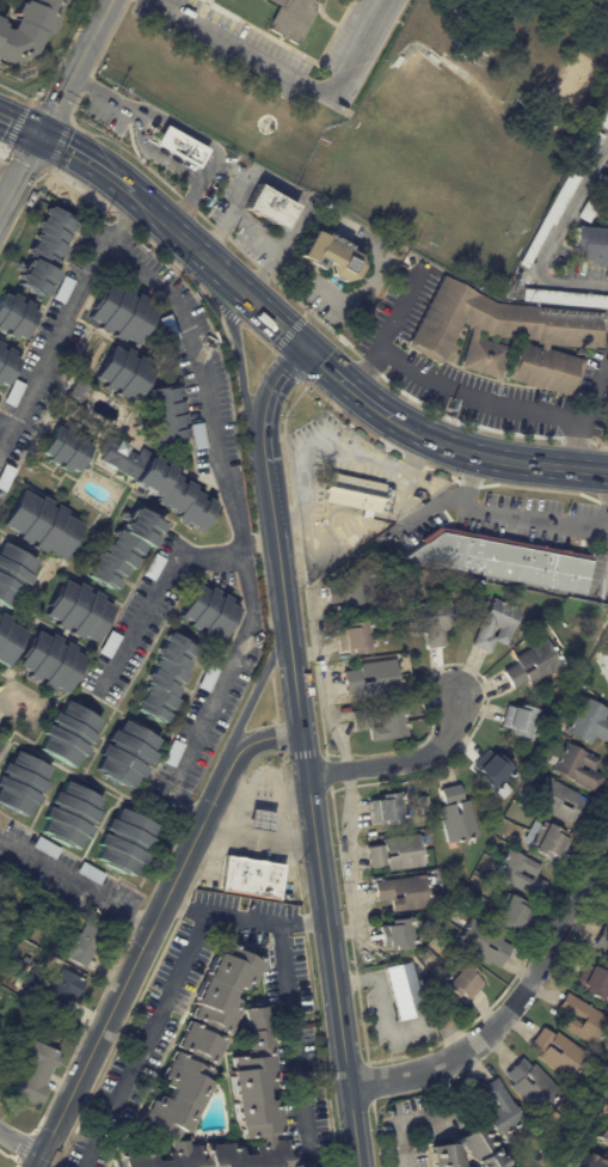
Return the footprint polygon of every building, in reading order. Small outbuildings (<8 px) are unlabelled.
[(10,66),(0,62),(0,25),(4,26),(4,28),(11,31),(14,30),(17,23),(16,22),(17,18),(13,17),(19,5),(22,6),(23,2),(25,4),(26,0),(66,0),(62,7),(61,7),(55,19),(56,20),(48,37),(47,36),(37,56),(10,66)] [(281,7),(267,0),(316,0),(315,1),(319,4),(315,11),(318,13),(302,43),(299,41),(297,44),(272,30),(275,26),(271,24),(281,7)] [(440,60),(441,61),(437,66),(428,57),(431,54),(440,60)] [(401,57),(405,60),(398,69),(392,66),(400,56),(401,57)] [(595,123),(607,100),(607,127),(607,129),(595,123)] [(162,124),(152,142),(196,167),(207,148),(162,124)] [(592,130),(603,136),(553,226),(551,225),(532,257),(535,258),(530,267),(527,269),(517,264),(591,129),(592,130)] [(607,189),(588,222),(577,216),(595,183),(607,189)] [(284,232),(246,210),(259,187),(297,209),(284,232)] [(66,231),(63,236),(68,238),(62,246),(67,249),(61,258),(57,256),(54,261),(59,263),(54,271),(57,274),(51,283),(47,281),(44,286),(49,288),(43,297),(41,295),(39,297),(17,283),(18,281),(16,279),(18,274),(20,275),(25,267),(23,265),(26,261),(27,262),(29,261),(26,258),(27,256),(24,253),(27,249),(30,250),(35,242),(32,240),(35,236),(38,237),(39,234),(36,232),(37,230),(35,227),(37,222),(39,224),(44,215),(42,214),(45,209),(48,210),(50,207),(73,221),(72,222),(75,225),(70,233),(67,231),(66,231)] [(579,228),(607,231),(607,240),(607,267),(592,265),(592,263),(581,262),(582,252),(576,252),(578,228),(579,228)] [(351,249),(350,251),(358,256),(362,269),(356,280),(343,283),(332,277),(330,267),(326,264),(323,270),(301,257),(315,233),(323,237),(325,233),(351,249)] [(446,279),(495,304),(603,313),(601,348),(591,347),(591,349),(546,346),(545,349),(583,361),(572,398),(539,387),(539,390),(502,378),(514,341),(538,348),(539,344),(534,344),(535,341),(485,336),(477,331),(475,338),(504,347),(496,379),(457,368),(467,337),(469,326),(461,323),(438,366),(404,347),(441,275),(446,279)] [(63,276),(74,281),(63,305),(51,299),(63,276)] [(129,297),(133,299),(135,294),(145,300),(142,304),(155,311),(151,318),(153,319),(142,338),(140,337),(135,346),(123,340),(121,343),(111,337),(113,332),(109,330),(106,335),(97,329),(99,324),(87,318),(106,283),(118,291),(121,286),(130,292),(128,295),(129,297)] [(518,292),(509,298),(504,291),(515,285),(518,292)] [(522,288),(607,296),(607,310),(521,301),(522,288)] [(2,329),(0,332),(0,296),(1,294),(8,298),(11,294),(19,299),(17,303),(20,305),(24,301),(32,305),(30,310),(37,313),(23,340),(16,336),(13,340),(5,335),(7,331),(2,329)] [(168,314),(178,338),(166,342),(158,318),(168,314)] [(4,386),(0,384),(0,350),(2,352),(5,347),(14,353),(12,356),(19,360),(4,386)] [(131,358),(134,360),(136,356),(145,360),(142,365),(153,371),(136,402),(125,395),(123,399),(115,395),(117,390),(112,387),(110,392),(102,387),(104,383),(94,378),(111,347),(122,353),(124,348),(131,353),(129,358),(131,358)] [(76,378),(88,386),(78,404),(66,396),(76,378)] [(13,379),(24,385),(13,408),(2,402),(13,379)] [(176,399),(177,403),(180,402),(183,411),(178,413),(179,415),(183,415),(184,424),(180,424),(180,430),(185,429),(188,439),(183,440),(183,441),(158,446),(156,442),(154,442),(153,438),(155,438),(148,391),(170,386),(171,389),(178,387),(179,397),(176,397),(176,399)] [(189,424),(202,423),(205,447),(192,450),(189,424)] [(76,434),(85,440),(82,444),(90,447),(75,473),(68,469),(66,473),(57,469),(60,464),(55,462),(53,465),(44,462),(47,457),(39,453),(54,427),(61,432),(63,427),(76,434)] [(117,440),(129,447),(127,451),(141,459),(130,477),(99,459),(102,456),(97,453),(108,436),(116,441),(117,440)] [(134,481),(143,462),(147,463),(151,456),(158,459),(155,464),(160,468),(162,463),(173,469),(170,472),(179,478),(177,482),(182,484),(184,481),(194,487),(192,490),(201,495),(198,500),(203,502),(205,497),(214,502),(211,507),(214,508),(207,521),(205,520),(199,530),(196,527),(195,530),(191,528),(192,526),(184,520),(182,524),(178,521),(179,519),(176,517),(178,513),(176,512),(174,513),(170,511),(171,508),(161,503),(160,506),(155,503),(156,501),(154,499),(156,495),(154,494),(153,496),(148,494),(149,490),(141,485),(140,488),(134,485),(136,482),(134,481)] [(2,491),(0,490),(0,469),(2,464),(14,469),(2,491)] [(386,488),(380,514),(373,512),(371,520),(362,518),(364,511),(325,502),(327,491),(318,491),(317,477),(330,478),(331,473),(386,485),(386,488)] [(41,496),(50,502),(49,506),(53,508),(55,505),(66,511),(63,514),(81,525),(61,558),(44,549),(42,552),(31,546),(33,543),(29,539),(26,544),(16,538),(18,534),(1,524),(20,490),(38,500),(41,496)] [(152,532),(149,536),(154,538),(147,549),(145,546),(139,556),(135,554),(131,558),(136,561),(129,570),(127,568),(121,578),(117,575),(113,580),(118,582),(113,589),(110,587),(109,589),(86,576),(87,574),(85,573),(88,568),(90,569),(96,560),(93,558),(96,554),(98,556),(100,552),(104,555),(105,552),(103,550),(105,545),(108,546),(112,539),(110,537),(113,532),(115,533),(117,531),(121,533),(123,530),(119,528),(123,524),(125,525),(130,517),(128,515),(130,511),(133,512),(136,507),(158,523),(156,524),(161,526),(156,533),(153,531),(152,532)] [(592,562),(585,597),(403,560),(441,532),(592,562)] [(8,610),(0,605),(0,545),(1,543),(35,562),(27,575),(31,578),(26,586),(23,584),(20,588),(24,591),(19,599),(16,597),(8,610)] [(154,554),(164,560),(152,581),(141,574),(154,554)] [(374,591),(375,600),(383,599),(385,607),(348,613),(345,601),(333,603),(331,587),(343,585),(342,575),(369,570),(370,574),(371,574),(371,570),(386,568),(388,582),(373,585),(374,591)] [(74,586),(78,582),(87,588),(85,593),(88,595),(92,591),(102,597),(99,600),(111,607),(106,615),(109,616),(98,635),(96,634),(92,641),(80,634),(78,639),(68,633),(69,629),(66,627),(63,630),(53,624),(55,621),(43,613),(63,580),(74,586)] [(208,587),(216,592),(214,597),(219,599),(221,595),(228,599),(226,604),(237,610),(219,641),(208,634),(205,639),(198,634),(201,630),(197,628),(195,631),(185,627),(188,622),(178,616),(196,586),(205,592),(208,587)] [(523,613),(508,646),(497,641),(491,654),(473,646),(495,598),(523,611),(523,613)] [(452,601),(455,630),(444,631),(446,647),(429,648),(428,633),(417,634),(413,605),(452,600),(452,601)] [(5,667),(0,664),(0,613),(10,618),(8,623),(25,633),(5,667)] [(586,623),(592,618),(596,623),(589,628),(586,623)] [(373,641),(375,652),(351,656),(350,652),(342,653),(337,630),(350,628),(350,623),(369,619),(373,641)] [(578,629),(583,624),(586,629),(581,633),(578,629)] [(60,640),(57,643),(62,646),(65,642),(74,648),(72,652),(84,658),(80,666),(81,667),(70,686),(69,685),(65,694),(53,686),(50,690),(41,684),(43,680),(38,678),(36,682),(26,676),(29,672),(17,665),(36,631),(48,637),(50,634),(60,640)] [(110,631),(121,637),(109,659),(98,653),(110,631)] [(185,659),(183,661),(188,665),(182,673),(185,676),(179,685),(176,683),(173,688),(177,691),(172,699),(176,702),(170,711),(166,709),(164,714),(167,716),(161,725),(158,722),(156,725),(149,719),(147,722),(142,720),(143,717),(134,711),(136,708),(134,705),(136,702),(139,703),(143,695),(141,694),(145,689),(147,690),(148,688),(145,685),(146,682),(143,680),(147,676),(149,677),(154,668),(152,666),(155,662),(156,664),(158,661),(154,659),(156,656),(154,654),(156,649),(159,650),(165,642),(161,641),(165,636),(167,637),(170,633),(192,647),(191,648),(195,652),(190,659),(186,656),(185,659)] [(554,648),(565,668),(533,686),(530,682),(516,690),(505,671),(518,664),(516,659),(549,640),(554,648)] [(603,650),(607,648),(607,680),(598,661),(600,661),(598,659),(602,658),(603,659),(607,656),(603,650)] [(400,683),(401,692),(366,696),(364,691),(348,694),(345,672),(361,670),(361,665),(398,660),(400,683)] [(205,664),(217,670),(207,692),(195,686),(205,664)] [(585,697),(607,708),(607,717),(607,719),(607,744),(597,738),(592,745),(567,732),(570,727),(570,728),(572,723),(571,722),(582,703),(583,704),(585,701),(584,699),(585,697)] [(84,747),(88,750),(82,758),(79,756),(70,769),(38,750),(45,737),(42,734),(47,726),(50,728),(54,723),(49,721),(54,713),(57,715),(66,702),(99,721),(91,734),(94,737),(90,745),(86,743),(84,747)] [(540,710),(543,710),(542,715),(543,715),(542,719),(541,719),(538,733),(536,737),(535,741),(510,734),(511,729),(503,727),(509,705),(518,708),(518,704),(540,710)] [(409,727),(410,737),(371,741),(370,729),(355,732),(352,711),(404,705),(405,715),(406,714),(406,717),(405,717),(406,725),(407,723),(409,727)] [(141,768),(146,770),(140,780),(136,777),(129,789),(121,784),(121,786),(102,776),(103,774),(96,769),(102,757),(98,754),(104,745),(108,747),(111,743),(106,741),(112,731),(116,733),(123,721),(156,740),(151,753),(154,754),(148,764),(145,762),(141,768)] [(172,740),(183,745),(172,768),(161,763),(172,740)] [(606,778),(597,793),(553,769),(555,766),(551,763),(554,756),(559,759),(569,743),(602,760),(596,771),(607,777),(606,778)] [(499,753),(517,771),(515,774),(516,775),(514,777),(512,777),(502,788),(503,789),(500,792),(499,790),(496,794),(478,776),(480,772),(474,766),(491,750),(497,757),(499,753)] [(25,818),(0,805),(0,777),(2,778),(5,774),(0,771),(5,763),(8,765),(16,752),(49,768),(42,782),(47,784),(42,793),(38,790),(36,795),(41,796),(36,806),(32,804),(25,818)] [(589,806),(578,825),(569,820),(566,824),(532,805),(547,776),(591,800),(589,806)] [(88,823),(86,827),(91,829),(86,839),(81,837),(75,850),(68,847),(67,848),(47,838),(48,836),(41,832),(47,820),(42,818),(48,807),(51,809),(54,805),(49,802),(55,793),(59,794),(65,782),(100,799),(93,812),(98,814),(93,824),(88,823)] [(471,800),(480,836),(448,844),(440,808),(446,806),(442,789),(461,784),(466,802),(471,800)] [(405,812),(405,815),(406,815),(407,819),(406,819),(406,824),(382,826),(382,821),(373,823),(370,801),(377,800),(376,796),(401,793),(403,798),(404,798),(405,812)] [(106,836),(109,832),(104,830),(109,819),(113,821),(119,808),(154,826),(148,839),(153,842),(147,851),(143,849),(141,854),(145,856),(140,866),(136,864),(130,876),(122,873),(122,875),(102,864),(103,863),(94,859),(100,848),(97,845),(102,835),(106,836)] [(270,832),(272,812),(249,810),(247,829),(270,832)] [(570,845),(561,861),(553,856),(551,860),(530,848),(532,844),(526,841),(538,819),(549,825),(551,824),(571,836),(569,839),(572,842),(570,845)] [(422,837),(426,867),(389,872),(388,866),(371,868),(368,848),(386,845),(385,839),(422,835),(422,837)] [(37,837),(60,849),(54,860),(31,848),(37,837)] [(548,885),(539,902),(495,875),(510,848),(543,868),(539,878),(549,884),(548,885)] [(274,897),(219,888),(223,856),(278,864),(274,897)] [(81,861),(103,874),(97,885),(74,872),(81,861)] [(430,898),(431,909),(394,914),(393,900),(379,903),(376,882),(428,875),(430,898)] [(528,916),(520,930),(516,928),(514,933),(491,921),(506,892),(527,904),(526,908),(530,910),(528,916)] [(412,919),(413,923),(414,923),(414,927),(413,927),(416,942),(417,942),(417,945),(416,946),(417,949),(393,953),(393,948),(385,949),(381,927),(387,927),(389,927),(388,922),(409,919),(409,918),(412,917),(412,919)] [(510,948),(498,969),(487,961),(485,965),(454,947),(459,937),(460,935),(461,935),(465,929),(463,929),(466,925),(471,918),(503,937),(500,941),(510,947),(510,948)] [(99,954),(96,953),(85,970),(53,951),(67,927),(80,935),(86,924),(106,935),(104,939),(108,940),(99,954)] [(606,927),(607,928),(607,960),(602,957),(604,953),(595,947),(606,927)] [(285,1160),(286,1166),(112,1166),(111,1159),(117,1157),(116,1150),(142,1148),(142,1151),(152,1151),(153,1159),(165,1159),(164,1150),(170,1150),(168,1141),(160,1137),(158,1141),(143,1135),(147,1129),(140,1125),(152,1100),(155,1101),(158,1095),(166,1100),(172,1088),(160,1082),(176,1051),(182,1055),(184,1050),(178,1046),(190,1021),(195,1024),(197,1019),(192,1016),(199,1003),(195,1001),(219,952),(225,954),(229,943),(257,957),(257,955),(265,959),(252,985),(248,984),(246,989),(239,985),(233,996),(241,1000),(238,1008),(241,1009),(228,1035),(223,1033),(222,1038),(227,1039),(214,1065),(209,1063),(208,1067),(213,1069),(208,1080),(211,1082),(186,1132),(183,1131),(178,1139),(185,1139),(186,1145),(199,1144),(201,1157),(204,1157),(204,1144),(231,1143),(231,1147),(240,1145),(240,1154),(252,1153),(251,1145),(257,1144),(256,1137),(242,1137),(241,1123),(238,1124),(229,1069),(234,1068),(233,1056),(247,1055),(244,1008),(265,1004),(269,1032),(271,1032),(271,1041),(270,1041),(275,1080),(271,1080),(271,1086),(264,1086),(265,1099),(274,1098),(275,1106),(281,1105),(282,1132),(271,1134),(272,1141),(287,1139),(288,1159),(285,1160)] [(478,974),(474,978),(479,982),(479,983),(481,986),(467,1002),(461,996),(457,1000),(438,982),(460,959),(478,974)] [(422,1012),(423,1014),(397,1021),(383,969),(410,963),(422,1012)] [(601,965),(607,969),(607,1006),(582,991),(583,989),(584,988),(577,983),(586,967),(592,970),(595,967),(598,970),(601,965)] [(78,1002),(72,998),(62,1015),(20,991),(35,967),(56,980),(63,969),(86,983),(81,992),(82,992),(78,1002)] [(577,998),(607,1019),(607,1027),(602,1038),(607,1040),(600,1051),(577,1037),(561,1027),(569,1016),(559,1010),(569,994),(577,998)] [(558,1033),(586,1055),(584,1058),(591,1063),(576,1082),(571,1079),(569,1082),(527,1051),(545,1028),(555,1037),(558,1033)] [(60,1057),(45,1087),(49,1088),(39,1108),(25,1101),(23,1105),(14,1101),(16,1098),(10,1095),(19,1074),(25,1077),(31,1064),(23,1061),(32,1040),(41,1044),(43,1039),(57,1045),(54,1051),(61,1055),(60,1057)] [(533,1063),(559,1092),(552,1098),(553,1099),(551,1101),(549,1101),(545,1105),(546,1106),(543,1108),(542,1107),(534,1114),(509,1087),(511,1084),(503,1075),(521,1058),(529,1067),(533,1063)] [(468,1094),(495,1077),(522,1122),(497,1138),(468,1094)] [(588,1099),(595,1104),(590,1110),(583,1105),(588,1099)] [(596,1137),(607,1115),(607,1144),(596,1137)] [(435,1166),(431,1166),(429,1145),(454,1142),(453,1139),(455,1138),(480,1124),(497,1150),(495,1151),(497,1155),(499,1154),(505,1165),(503,1166),(469,1166),(474,1165),(472,1161),(471,1161),(469,1157),(467,1157),(465,1153),(466,1153),(465,1149),(463,1150),(459,1144),(456,1145),(456,1148),(457,1147),(459,1155),(457,1156),(457,1159),(460,1159),(462,1166),(435,1166)] [(603,1162),(600,1166),(579,1166),(586,1154),(603,1162)]
